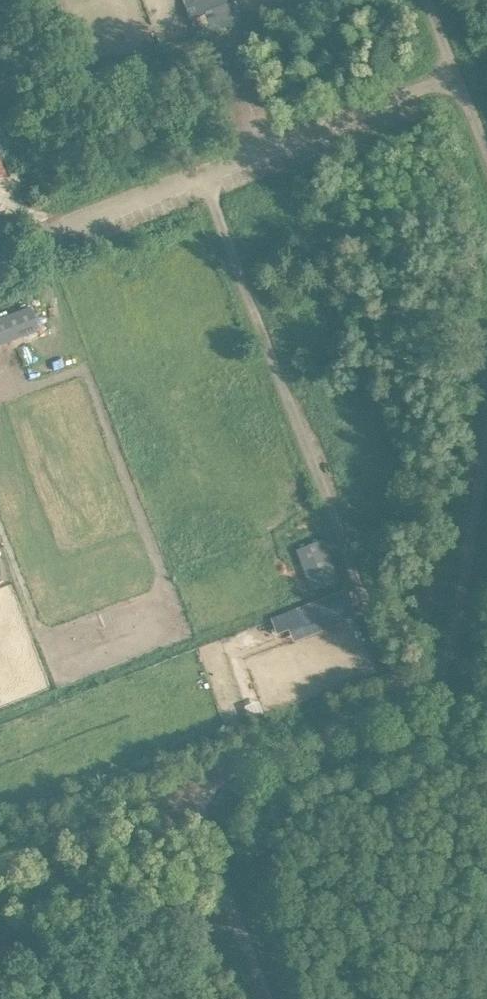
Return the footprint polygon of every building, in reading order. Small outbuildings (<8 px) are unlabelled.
[(185,14),(222,0),(180,0),(185,14)] [(24,327),(27,334),(39,330),(30,307),(5,317),(11,332),(24,327)] [(302,564),(312,560),(322,587),(338,581),(323,540),(297,550),(302,564)] [(302,624),(303,626),(304,628),(353,609),(344,592),(273,619),(278,633),(302,624)]
